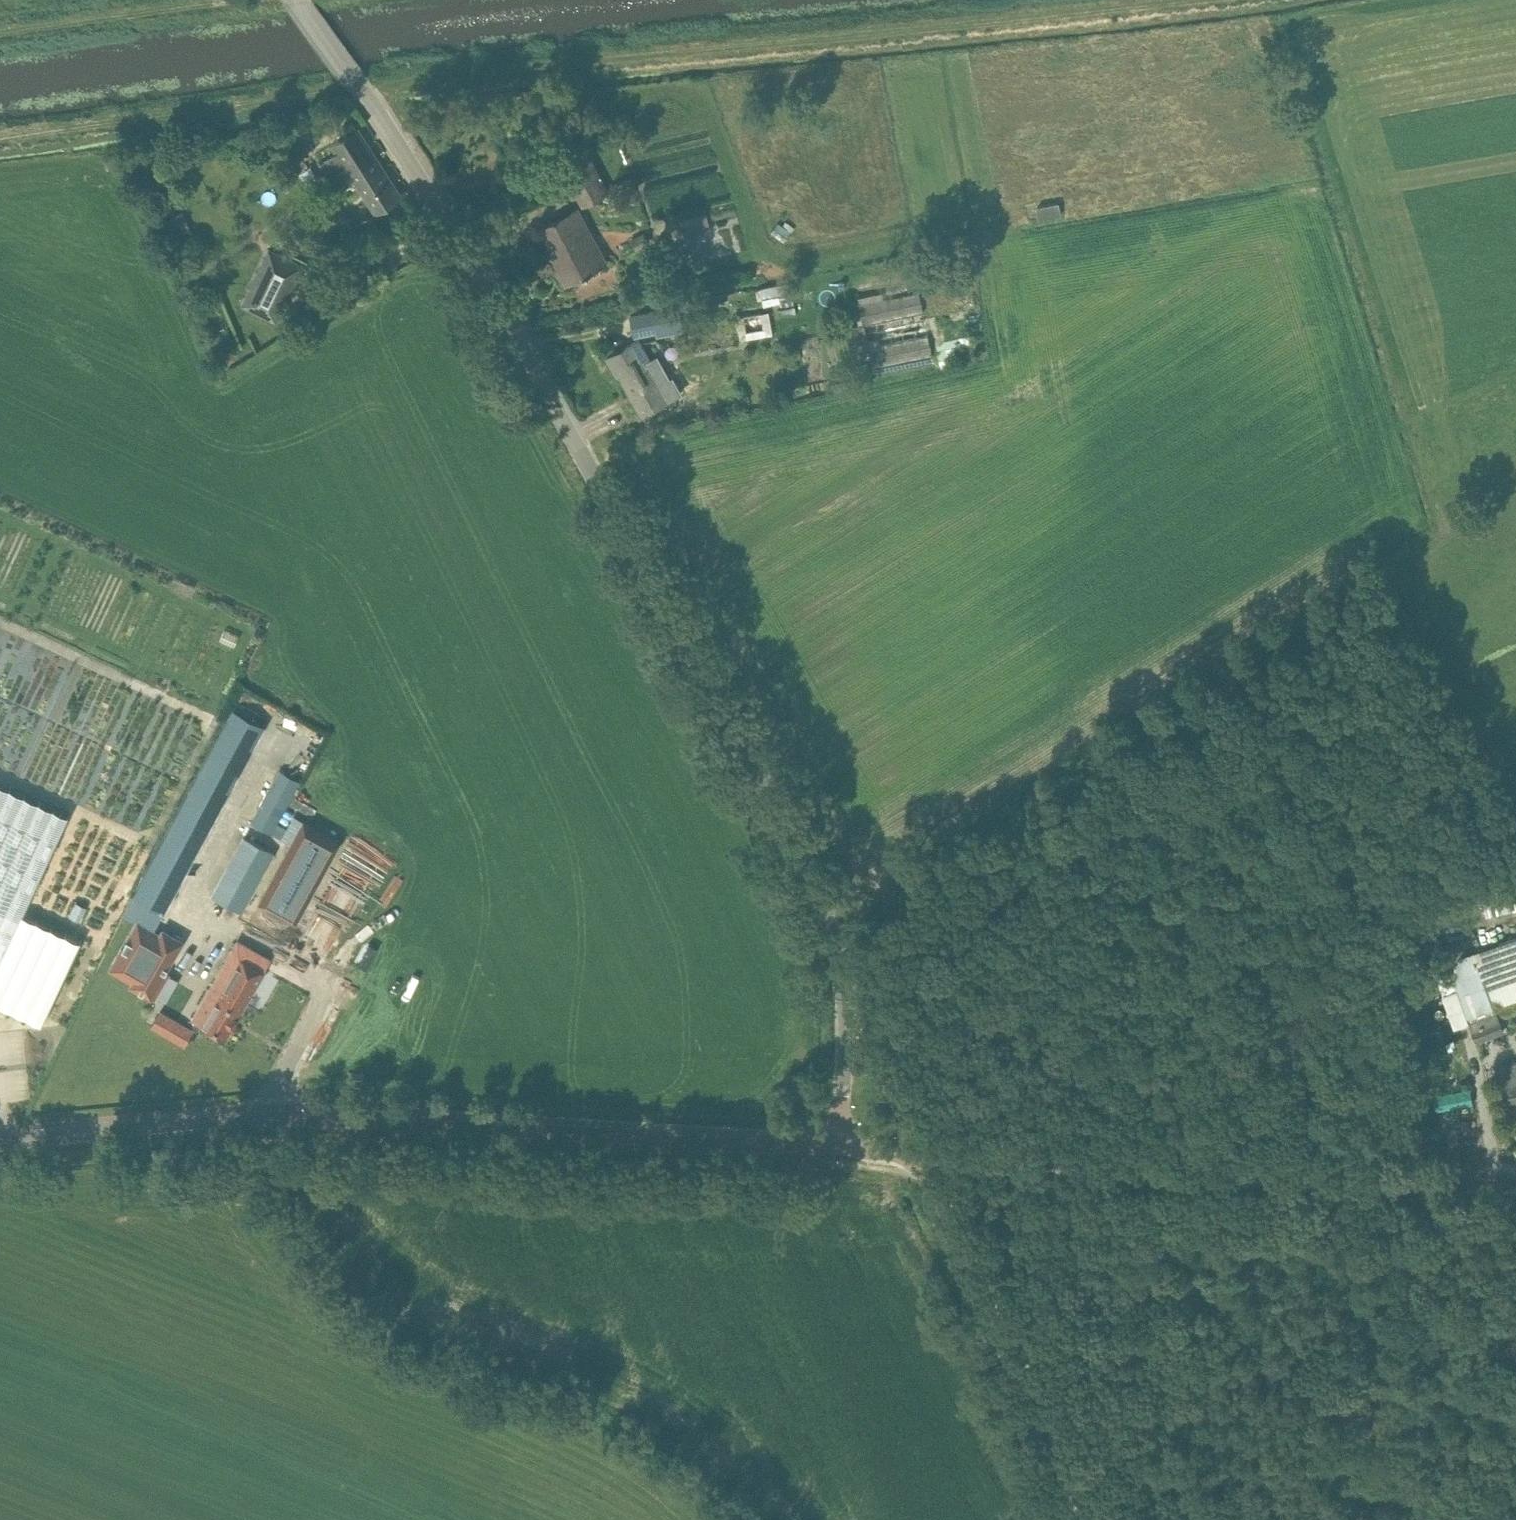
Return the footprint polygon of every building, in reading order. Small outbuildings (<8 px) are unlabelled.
[(358,129),(331,146),(336,153),(324,160),(335,177),(339,175),(347,187),(353,183),(372,214),(401,196),(358,129)] [(559,162),(583,204),(608,190),(585,148),(559,162)] [(1040,216),(1062,214),(1060,200),(1038,203),(1040,216)] [(592,236),(577,209),(543,227),(557,255),(561,252),(575,278),(583,273),(584,276),(589,273),(588,271),(601,264),(587,238),(592,236)] [(277,323),(304,265),(268,248),(241,306),(277,323)] [(764,285),(766,301),(791,298),(789,281),(764,285)] [(935,360),(923,290),(886,296),(885,290),(859,295),(864,323),(853,325),(857,350),(869,348),(873,371),(935,360)] [(629,314),(634,337),(657,333),(657,336),(684,331),(680,306),(629,314)] [(770,308),(737,313),(741,339),(774,334),(770,308)] [(651,361),(639,340),(606,358),(616,376),(619,375),(641,415),(669,400),(669,399),(681,392),(672,377),(667,379),(655,358),(651,361)] [(233,710),(134,896),(166,913),(265,727),(233,710)] [(279,771),(251,822),(277,836),(281,830),(277,827),(301,782),(279,771)] [(43,1024),(81,941),(23,914),(69,816),(0,783),(0,1004),(43,1024)] [(296,923),(335,853),(336,851),(341,841),(304,821),(303,821),(297,833),(259,903),(286,918),(296,923)] [(243,912),(275,854),(243,836),(211,895),(243,912)] [(1508,862),(1491,865),(1495,881),(1480,884),(1486,914),(1515,908),(1515,904),(1508,862)] [(138,921),(111,968),(133,981),(131,984),(155,998),(170,972),(166,970),(183,941),(163,929),(160,934),(138,921)] [(1474,953),(1458,958),(1452,977),(1467,1018),(1515,1000),(1515,935),(1474,953)] [(211,998),(197,1022),(226,1038),(271,959),(238,940),(206,996),(211,998)] [(160,1008),(151,1027),(188,1044),(196,1025),(160,1008)] [(1505,1032),(1497,1011),(1469,1021),(1477,1042),(1505,1032)] [(1500,1078),(1507,1105),(1515,1103),(1515,1075),(1500,1078)] [(1441,1108),(1475,1107),(1475,1092),(1441,1093),(1441,1108)]
